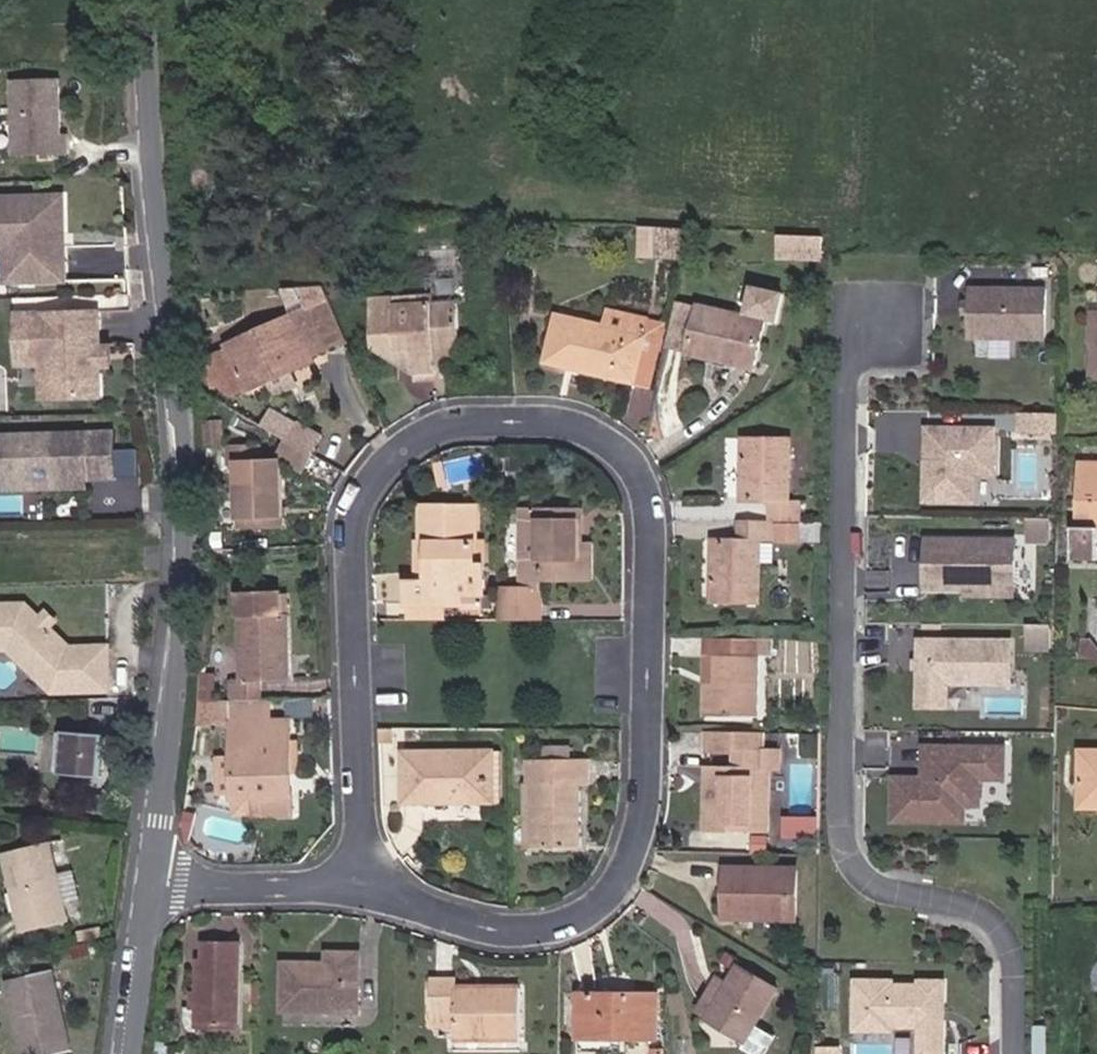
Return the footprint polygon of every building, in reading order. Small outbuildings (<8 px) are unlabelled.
[(70,155),(69,134),(62,135),(62,123),(56,118),(56,112),(61,107),(60,79),(12,80),(14,156),(70,155)] [(64,196),(0,198),(0,244),(27,243),(29,282),(67,281),(66,245),(61,245),(60,236),(66,235),(64,196)] [(687,243),(687,228),(643,226),(642,241),(687,243)] [(794,257),(795,236),(780,235),(779,256),(794,257)] [(822,259),(823,237),(795,236),(794,257),(822,259)] [(686,258),(687,243),(642,241),(641,256),(686,258)] [(27,243),(0,244),(0,250),(7,250),(8,282),(29,282),(27,243)] [(349,341),(325,286),(299,288),(309,310),(328,350),(349,341)] [(755,368),(766,317),(778,319),(784,294),(754,287),(748,315),(701,305),(690,353),(755,368)] [(1047,338),(1047,289),(972,288),(971,305),(971,316),(971,338),(1047,338)] [(435,303),(435,297),(397,299),(397,305),(435,303)] [(462,337),(460,309),(435,310),(435,303),(397,305),(397,299),(373,300),(375,341),(396,339),(397,346),(413,345),(415,374),(439,372),(437,342),(460,341),(462,337)] [(690,353),(701,305),(679,303),(670,346),(690,353)] [(319,359),(316,354),(328,350),(309,310),(226,347),(227,350),(213,356),(213,358),(207,361),(217,388),(223,386),(226,391),(234,397),(272,380),(268,373),(289,363),(293,371),(319,359)] [(651,386),(665,323),(610,310),(606,327),(644,336),(633,381),(651,386)] [(103,397),(102,367),(101,346),(100,311),(17,314),(18,360),(57,359),(59,398),(103,397)] [(633,381),(644,336),(606,327),(558,315),(547,361),(633,381)] [(415,374),(413,345),(397,346),(396,339),(375,341),(415,374)] [(438,379),(460,341),(437,342),(439,372),(415,374),(416,380),(438,379)] [(112,367),(111,346),(101,346),(102,367),(112,367)] [(59,398),(57,359),(18,360),(18,367),(42,366),(43,399),(59,398)] [(293,371),(289,363),(268,373),(272,380),(279,395),(299,385),(293,371)] [(1055,429),(1056,411),(1023,411),(1023,429),(1055,429)] [(325,439),(306,428),(304,431),(277,415),(269,429),(293,443),(316,456),(325,439)] [(223,444),(222,420),(205,421),(207,445),(223,444)] [(995,472),(995,429),(928,429),(928,500),(975,501),(975,471),(995,472)] [(89,444),(116,443),(115,431),(0,435),(0,459),(5,459),(6,482),(6,483),(90,479),(89,444)] [(791,501),(791,440),(745,439),(744,501),(771,501),(771,522),(774,522),(801,522),(801,501),(791,501)] [(117,478),(116,443),(89,444),(90,479),(117,478)] [(306,472),(316,456),(293,443),(284,460),(306,472)] [(284,526),(281,461),(262,462),(262,446),(229,447),(230,463),(239,463),(242,527),(284,526)] [(449,485),(444,462),(435,464),(440,487),(449,485)] [(1081,463),(1079,527),(1074,527),(1074,559),(1096,559),(1096,463),(1081,463)] [(90,488),(90,479),(6,483),(6,491),(90,488)] [(487,595),(487,563),(479,564),(479,542),(478,506),(422,506),(421,541),(428,542),(428,581),(417,581),(407,581),(407,606),(411,606),(445,606),(463,606),(463,595),(487,595)] [(592,580),(592,543),(584,543),(583,509),(536,509),(537,555),(520,555),(521,588),(501,588),(501,621),(542,621),(542,580),(592,580)] [(537,555),(536,509),(520,509),(520,555),(537,555)] [(1052,538),(1052,517),(1030,516),(1030,538),(1052,538)] [(762,603),(763,542),(774,542),(774,522),(771,522),(740,522),(740,542),(712,542),(712,603),(762,603)] [(800,542),(800,526),(778,526),(777,542),(800,542)] [(480,535),(480,559),(489,559),(489,536),(480,535)] [(1015,589),(1015,541),(927,540),(927,588),(967,588),(1015,589)] [(428,581),(428,542),(421,541),(418,541),(417,581),(428,581)] [(289,680),(287,616),(282,616),(281,591),(240,593),(243,681),(231,681),(231,701),(233,701),(264,700),(264,680),(289,680)] [(487,608),(487,595),(463,595),(463,606),(463,608),(487,608)] [(110,646),(72,647),(52,628),(41,618),(27,604),(0,604),(0,650),(9,649),(24,664),(29,659),(55,684),(111,683),(110,646)] [(445,620),(445,606),(411,606),(410,620),(445,620)] [(58,621),(47,612),(41,618),(52,628),(58,621)] [(1051,648),(1051,623),(1030,623),(1030,648),(1051,648)] [(759,716),(760,656),(773,656),(773,638),(705,637),(705,656),(712,656),(711,716),(759,716)] [(1091,639),(1083,638),(1081,658),(1096,660),(1096,646),(1091,639)] [(1012,683),(1012,642),(921,641),(920,706),(948,706),(948,683),(1012,683)] [(55,684),(29,659),(24,664),(54,693),(111,691),(111,683),(55,684)] [(211,701),(213,674),(202,673),(201,702),(211,701)] [(284,774),(283,741),(291,741),(290,721),(272,721),(271,700),(264,700),(233,701),(235,757),(236,794),(237,816),(294,814),(292,774),(284,774)] [(232,719),(231,701),(211,701),(201,702),(200,720),(232,719)] [(102,778),(105,734),(62,730),(58,774),(102,778)] [(395,742),(395,730),(380,730),(380,742),(395,742)] [(771,831),(771,768),(761,768),(761,750),(765,750),(766,732),(706,732),(706,751),(734,752),(734,767),(706,767),(706,830),(771,831)] [(301,774),(299,740),(291,741),(283,741),(284,774),(292,774),(301,774)] [(980,805),(981,778),(1005,778),(1005,748),(951,747),(950,763),(925,762),(925,778),(919,778),(895,778),(895,821),(965,822),(965,805),(980,805)] [(950,763),(951,747),(919,747),(919,778),(925,778),(925,762),(950,763)] [(782,769),(782,750),(765,750),(761,750),(761,768),(771,768),(782,769)] [(485,797),(485,751),(404,752),(404,803),(451,803),(451,797),(485,797)] [(500,802),(499,751),(485,751),(485,797),(451,797),(451,803),(500,802)] [(1082,751),(1082,807),(1096,807),(1096,751),(1082,751)] [(236,794),(235,757),(218,758),(220,795),(236,794)] [(582,848),(582,783),(588,783),(588,763),(542,764),(543,784),(534,784),(535,849),(582,848)] [(535,849),(534,784),(543,784),(542,764),(528,764),(528,784),(526,784),(527,849),(535,849)] [(104,813),(106,796),(83,793),(81,810),(104,813)] [(814,828),(805,815),(791,824),(800,838),(814,828)] [(768,852),(768,837),(755,837),(755,851),(768,852)] [(69,922),(49,842),(3,853),(9,878),(13,877),(22,917),(19,917),(23,933),(69,922)] [(797,919),(797,869),(727,869),(727,918),(797,919)] [(22,917),(13,877),(9,878),(19,917),(22,917)] [(240,1026),(241,944),(204,944),(204,960),(198,960),(197,992),(199,992),(199,1025),(240,1026)] [(359,1011),(359,954),(329,953),(329,964),(285,963),(285,1010),(359,1011)] [(748,1042),(779,989),(739,965),(729,982),(708,1018),(748,1042)] [(53,971),(6,982),(10,998),(13,997),(22,1036),(19,1037),(23,1053),(58,1053),(72,1051),(53,971)] [(708,1018),(729,982),(719,976),(698,1012),(708,1018)] [(522,1039),(522,987),(456,987),(456,980),(435,980),(436,1026),(456,1025),(456,1039),(522,1039)] [(945,981),(920,981),(920,985),(894,985),(894,981),(856,980),(855,1031),(893,1031),(893,1027),(920,1027),(920,1053),(944,1053),(945,981)] [(199,1025),(199,992),(197,992),(191,992),(191,1007),(186,1007),(185,1019),(187,1026),(192,1032),(198,1032),(199,1025)] [(658,1039),(659,994),(581,993),(581,1039),(658,1039)] [(22,1036),(13,997),(10,998),(19,1037),(22,1036)] [(751,1047),(765,1053),(770,1053),(781,1034),(764,1024),(751,1047)]
